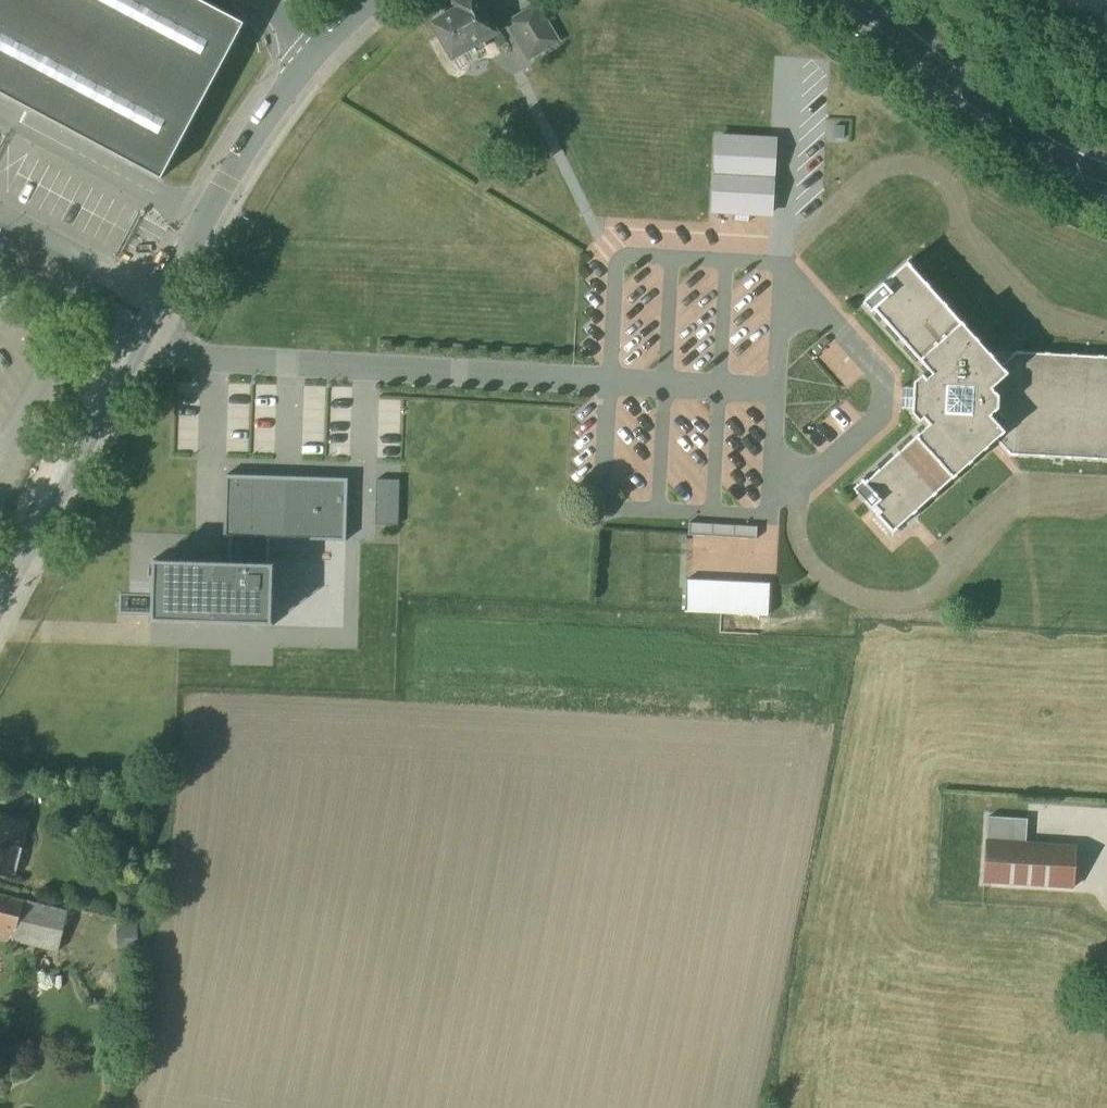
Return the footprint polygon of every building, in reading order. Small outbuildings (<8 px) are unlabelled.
[(162,179),(244,24),(199,0),(0,0),(0,93),(162,179)] [(425,25),(449,65),(501,37),(519,68),(553,48),(529,10),(497,27),(481,0),(456,0),(448,5),(451,9),(425,25)] [(775,140),(714,137),(710,217),(771,220),(775,140)] [(903,268),(863,303),(930,377),(920,384),(916,379),(908,388),(906,419),(912,427),(919,420),(928,431),(851,495),(888,538),(994,442),(1009,457),(1106,462),(1106,360),(1012,355),(998,372),(903,268)] [(228,562),(153,559),(152,595),(120,594),(119,613),(151,614),(151,622),(273,626),(276,563),(269,563),(270,539),(346,541),(348,479),(226,475),(223,538),(229,538),(228,562)] [(373,524),(399,524),(399,480),(374,479),(373,524)] [(682,580),(682,614),(745,615),(745,616),(765,617),(766,582),(682,580)] [(0,817),(0,878),(13,881),(27,824),(0,817)] [(1076,847),(987,842),(985,882),(1073,887),(1076,847)] [(0,896),(0,934),(14,938),(21,901),(0,896)]
